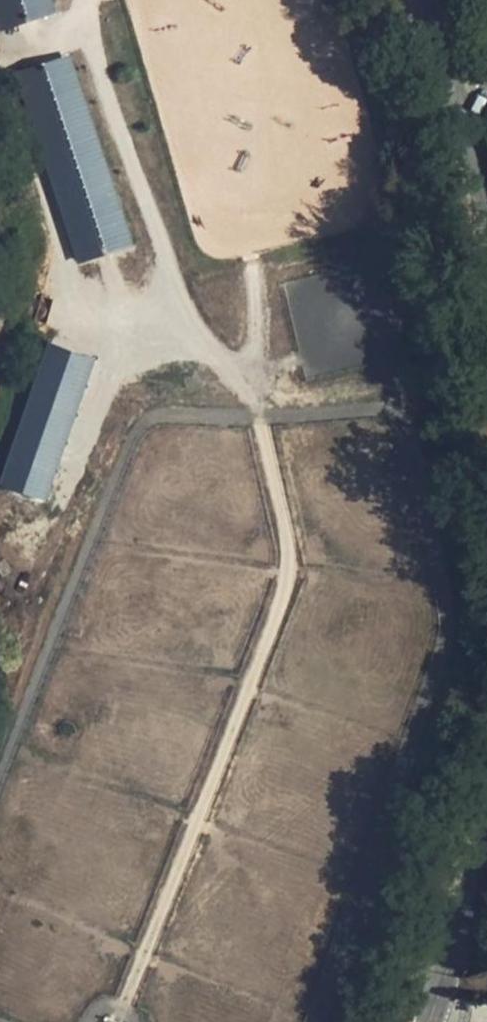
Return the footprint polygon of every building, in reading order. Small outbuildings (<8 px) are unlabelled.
[(53,14),(49,0),(0,0),(0,29),(53,14)] [(74,51),(0,72),(0,89),(1,93),(24,87),(72,264),(128,248),(74,51)] [(49,502),(92,357),(43,342),(0,488),(49,502)]
